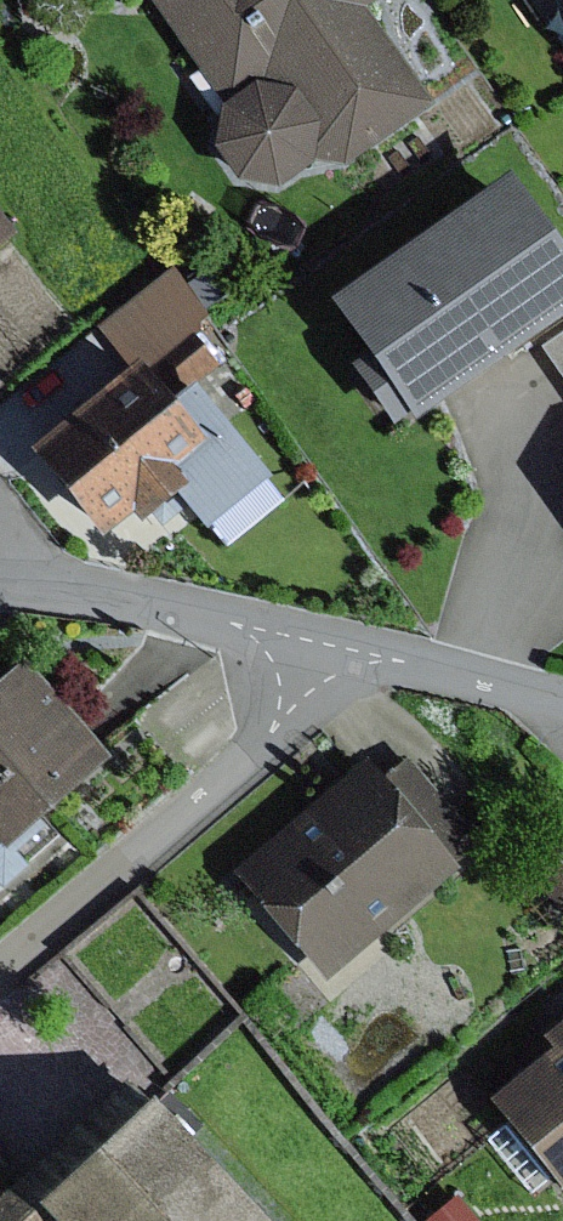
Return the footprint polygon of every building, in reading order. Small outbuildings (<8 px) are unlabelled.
[(218,104),(212,149),(235,183),(279,192),(309,172),(311,164),(345,167),(430,107),(364,8),(375,0),(148,0),(218,104)] [(503,185),(325,305),(363,361),(348,370),(392,434),(562,318),(562,274),(503,185)] [(0,215),(0,245),(15,232),(0,215)] [(170,274),(100,325),(133,369),(203,319),(170,274)] [(541,351),(562,384),(562,336),(541,351)] [(122,370),(24,453),(98,540),(125,517),(135,529),(181,491),(167,475),(193,453),(159,414),(122,370)] [(193,453),(167,475),(181,491),(213,530),(268,484),(189,389),(159,414),(193,453)] [(0,683),(0,857),(107,764),(20,665),(0,683)] [(408,757),(375,785),(448,868),(480,842),(408,757)] [(362,770),(239,877),(329,980),(454,871),(448,868),(375,785),(362,770)] [(488,1100),(562,1191),(562,1019),(536,1040),(547,1053),(488,1100)] [(0,1201),(0,1220),(267,1220),(131,1077),(0,1201)] [(429,1220),(474,1220),(454,1199),(429,1220)]
